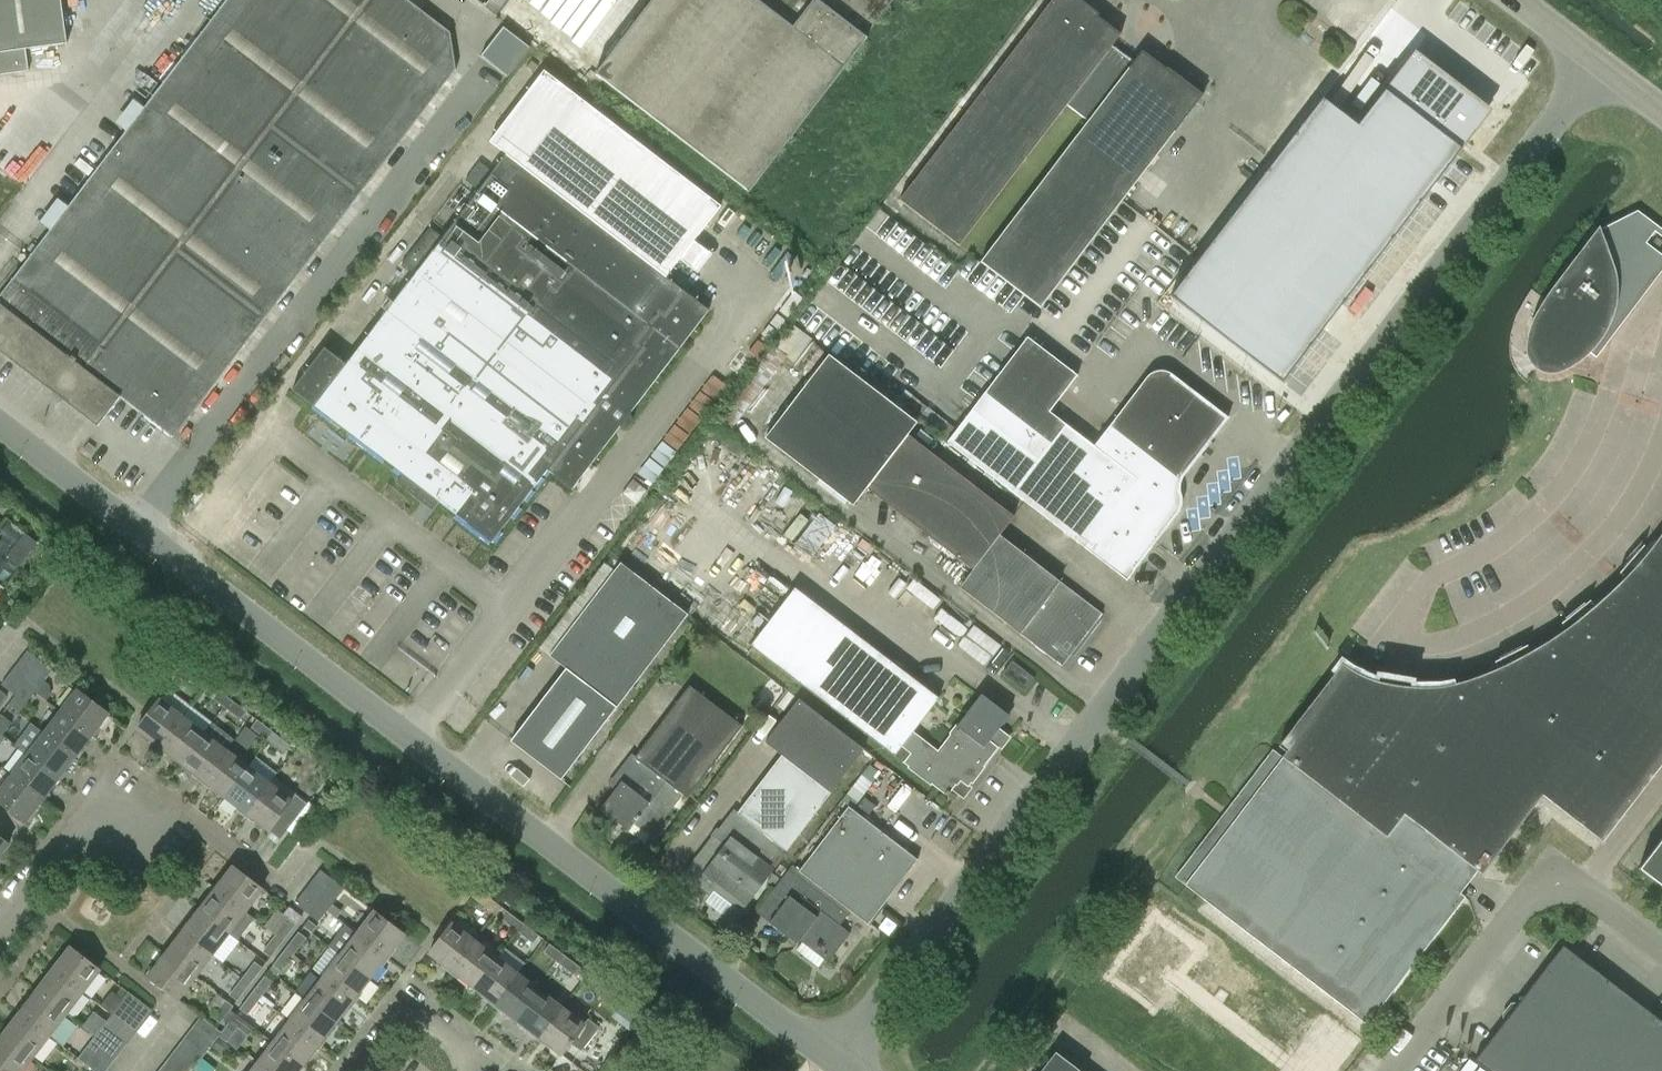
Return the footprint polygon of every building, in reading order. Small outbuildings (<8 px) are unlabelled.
[(99,426),(121,397),(174,438),(176,436),(175,435),(455,69),(450,32),(408,0),(226,0),(0,295),(0,350),(99,426)] [(27,76),(24,54),(66,48),(60,0),(0,0),(0,80),(27,76)] [(488,8),(495,0),(477,0),(488,8)] [(596,74),(748,190),(894,0),(652,0),(596,74)] [(1120,34),(1076,0),(1051,0),(899,199),(959,245),(1065,107),(1110,47),(1120,34)] [(529,48),(502,27),(480,56),(507,76),(529,48)] [(1131,64),(1110,47),(1065,107),(1086,123),(1131,64)] [(1131,64),(1086,123),(980,262),(1040,307),(1202,96),(1142,50),(1131,64)] [(1422,55),(1415,50),(1358,124),(1323,97),(1171,295),(1283,381),(1479,125),(1474,121),(1483,110),(1418,60),(1422,55)] [(347,364),(326,347),(293,390),(315,407),(315,406),(492,542),(548,469),(572,488),(708,310),(507,155),(443,239),(430,228),(402,265),(415,275),(347,364)] [(1602,237),(1599,231),(1598,230),(1579,255),(1573,262),(1558,282),(1544,302),(1542,306),(1540,309),(1538,313),(1536,317),(1534,323),(1531,329),(1530,333),(1528,337),(1528,340),(1527,344),(1527,346),(1527,348),(1527,350),(1528,353),(1528,356),(1530,359),(1530,361),(1531,362),(1532,363),(1533,364),(1535,366),(1537,367),(1540,369),(1542,370),(1545,371),(1548,371),(1551,372),(1553,372),(1556,372),(1558,371),(1561,370),(1564,369),(1566,367),(1569,365),(1575,362),(1580,358),(1583,356),(1587,352),(1592,347),(1597,340),(1602,334),(1605,327),(1608,321),(1610,316),(1611,313),(1612,310),(1613,306),(1614,301),(1614,297),(1614,292),(1614,286),(1613,279),(1613,273),(1612,267),(1611,263),(1610,258),(1608,252),(1606,245),(1604,242),(1602,237)] [(947,442),(1126,580),(1179,511),(1182,504),(1182,497),(1180,490),(1180,483),(1182,477),(1228,417),(1171,374),(1166,371),(1159,370),(1153,372),(1147,376),(1094,445),(1050,412),(1078,375),(1027,337),(947,442)] [(852,505),(866,487),(908,434),(916,422),(829,354),(765,437),(852,505)] [(866,487),(972,569),(976,573),(1003,537),(1000,535),(1014,516),(908,434),(866,487)] [(1659,537),(1655,542),(1648,550),(1641,559),(1637,563),(1630,571),(1620,581),(1611,591),(1600,600),(1592,608),(1582,616),(1572,624),(1563,631),(1552,638),(1542,644),(1532,650),(1521,657),(1512,661),(1506,664),(1498,668),(1490,671),(1478,676),(1471,678),(1462,681),(1451,684),(1447,685),(1440,686),(1432,687),(1424,687),(1418,687),(1409,687),(1400,686),(1394,685),(1384,683),(1374,680),(1368,678),(1354,672),(1342,663),(1278,746),(1286,751),(1282,756),(1282,757),(1185,884),(1367,1024),(1465,897),(1542,796),(1603,842),(1661,765),(1661,532),(1659,537)] [(19,567),(38,542),(25,533),(6,557),(19,567)] [(1003,537),(976,573),(972,569),(958,587),(1062,666),(1102,613),(1003,537)] [(562,779),(617,707),(688,614),(621,563),(615,570),(605,562),(540,647),(566,668),(511,740),(562,779)] [(903,762),(947,796),(952,789),(963,797),(970,788),(968,786),(1006,738),(997,731),(1009,715),(981,694),(937,751),(912,732),(938,698),(795,587),(751,645),(894,756),(903,744),(912,751),(903,762)] [(19,662),(43,681),(52,669),(27,650),(19,662)] [(1024,690),(1034,678),(1012,661),(1002,673),(1024,690)] [(43,681),(19,662),(10,673),(35,692),(43,681)] [(187,664),(181,673),(197,685),(203,677),(187,664)] [(19,712),(35,692),(10,673),(2,684),(16,695),(9,704),(19,712)] [(214,685),(208,694),(225,707),(231,698),(214,685)] [(687,798),(742,725),(689,685),(635,756),(632,753),(615,776),(621,781),(600,809),(628,830),(634,823),(651,836),(682,795),(687,798)] [(60,711),(92,735),(109,713),(77,689),(60,711)] [(752,889),(769,866),(783,847),(786,850),(865,749),(799,698),(798,699),(791,693),(782,704),(790,710),(765,742),(782,755),(737,812),(734,809),(719,828),(717,827),(710,835),(713,837),(685,874),(710,893),(714,888),(742,909),(755,892),(752,889)] [(160,746),(183,715),(161,698),(138,728),(160,746)] [(241,719),(247,711),(231,698),(225,707),(241,719)] [(45,727),(57,713),(49,706),(36,720),(45,727)] [(44,732),(76,757),(92,735),(60,711),(44,732)] [(1,714),(0,716),(0,732),(3,735),(12,722),(1,714)] [(183,715),(160,746),(182,762),(205,732),(183,715)] [(258,719),(252,727),(268,740),(274,732),(258,719)] [(28,754),(59,778),(76,757),(44,732),(28,754)] [(205,732),(182,762),(204,779),(227,749),(205,732)] [(285,752),(291,744),(274,732),(268,740),(285,752)] [(227,749),(204,779),(226,796),(249,766),(227,749)] [(11,775),(43,800),(59,778),(28,754),(11,775)] [(249,766),(226,796),(247,813),(270,782),(249,766)] [(11,775),(0,790),(0,802),(26,822),(43,800),(11,775)] [(270,782),(247,813),(270,830),(278,818),(289,827),(307,803),(296,795),(293,800),(270,782)] [(850,804),(800,868),(851,911),(855,914),(868,925),(917,860),(850,804)] [(10,843),(0,836),(0,856),(10,843)] [(1638,868),(1661,886),(1661,837),(1638,868)] [(840,925),(851,911),(800,868),(794,862),(773,890),(786,901),(769,922),(797,943),(804,935),(832,957),(850,933),(840,925)] [(216,888),(246,911),(263,888),(233,865),(216,888)] [(312,880),(336,898),(344,887),(321,869),(312,880)] [(304,891),(327,909),(336,898),(312,880),(304,891)] [(246,911),(216,888),(199,909),(230,933),(246,911)] [(478,888),(472,896),(489,909),(495,901),(478,888)] [(327,909),(304,891),(295,902),(319,920),(327,909)] [(183,931),(213,954),(230,933),(199,909),(183,931)] [(357,933),(388,956),(405,934),(375,910),(357,933)] [(506,910),(500,918),(517,930),(523,922),(506,910)] [(296,923),(289,918),(276,934),(283,939),(296,923)] [(1119,973),(1157,1002),(1199,947),(1161,918),(1119,973)] [(304,925),(311,931),(316,925),(308,919),(304,925)] [(533,943),(539,935),(523,922),(517,930),(533,943)] [(452,970),(475,939),(453,923),(430,953),(452,970)] [(213,954),(183,931),(166,953),(196,976),(213,954)] [(307,938),(299,932),(286,948),(294,954),(307,938)] [(341,955),(371,978),(388,956),(357,933),(341,955)] [(264,951),(271,956),(283,939),(276,934),(264,951)] [(475,939),(452,970),(474,986),(497,956),(501,951),(497,949),(493,953),(475,939)] [(550,943),(544,951),(560,963),(566,956),(550,943)] [(1631,997),(1563,945),(1474,1060),(1488,1070),(1575,1070),(1631,997)] [(101,969),(70,946),(53,969),(83,992),(101,969)] [(274,964),(281,971),(294,954),(286,948),(274,964)] [(196,976),(166,953),(149,976),(179,999),(196,976)] [(371,978),(341,955),(324,977),(346,994),(355,1000),(371,978)] [(496,1003),(519,973),(497,956),(474,986),(496,1003)] [(577,976),(583,968),(566,956),(560,963),(577,976)] [(262,967),(255,961),(243,977),(250,983),(262,967)] [(45,997),(59,1008),(66,1014),(83,992),(53,969),(36,991),(45,997)] [(519,973),(496,1003),(518,1020),(534,998),(541,990),(519,973)] [(273,981),(266,975),(253,992),(261,998),(273,981)] [(230,994),(237,1000),(250,983),(243,977),(230,994)] [(355,1000),(346,994),(324,977),(307,998),(338,1022),(355,1000)] [(541,990),(534,998),(518,1020),(539,1036),(562,1006),(541,990)] [(66,1014),(59,1008),(45,997),(36,991),(20,1012),(50,1036),(66,1014)] [(153,1009),(130,991),(121,1002),(145,1020),(153,1009)] [(240,1008),(248,1014),(261,998),(253,992),(240,1008)] [(629,993),(623,1002),(642,1016),(649,1007),(647,1005),(629,993)] [(1575,1070),(1661,1070),(1661,1021),(1631,997),(1575,1070)] [(338,1022),(307,998),(291,1020),(321,1044),(338,1022)] [(226,1000),(213,1016),(221,1022),(233,1005),(226,1000)] [(145,1020),(121,1002),(113,1013),(136,1031),(145,1020)] [(562,1006),(539,1036),(562,1053),(571,1042),(582,1050),(600,1026),(589,1018),(585,1023),(562,1006)] [(50,1036),(20,1012),(3,1034),(33,1058),(50,1036)] [(104,1024),(128,1042),(136,1031),(113,1013),(104,1024)] [(223,1032),(202,1016),(193,1027),(214,1043),(220,1035),(223,1032)] [(227,1041),(240,1025),(232,1019),(223,1032),(220,1035),(227,1041)] [(321,1044),(291,1020),(274,1042),(304,1066),(321,1044)] [(96,1035),(120,1053),(128,1042),(104,1024),(96,1035)] [(185,1038),(205,1054),(214,1043),(193,1027),(185,1038)] [(5,1070),(23,1070),(33,1058),(3,1034),(0,1038),(0,1067),(5,1070)] [(88,1046),(111,1064),(120,1053),(96,1035),(88,1046)] [(230,1045),(220,1036),(212,1046),(223,1054),(230,1045)] [(176,1049),(197,1065),(205,1054),(185,1038),(176,1049)] [(274,1042),(257,1064),(266,1070),(300,1070),(304,1066),(274,1042)] [(88,1046),(79,1057),(97,1070),(106,1070),(111,1064),(88,1046)] [(182,1070),(192,1070),(197,1065),(176,1049),(168,1060),(182,1070)] [(1056,1051),(1040,1070),(1081,1070),(1056,1051)] [(168,1060),(159,1070),(182,1070),(168,1060)]
